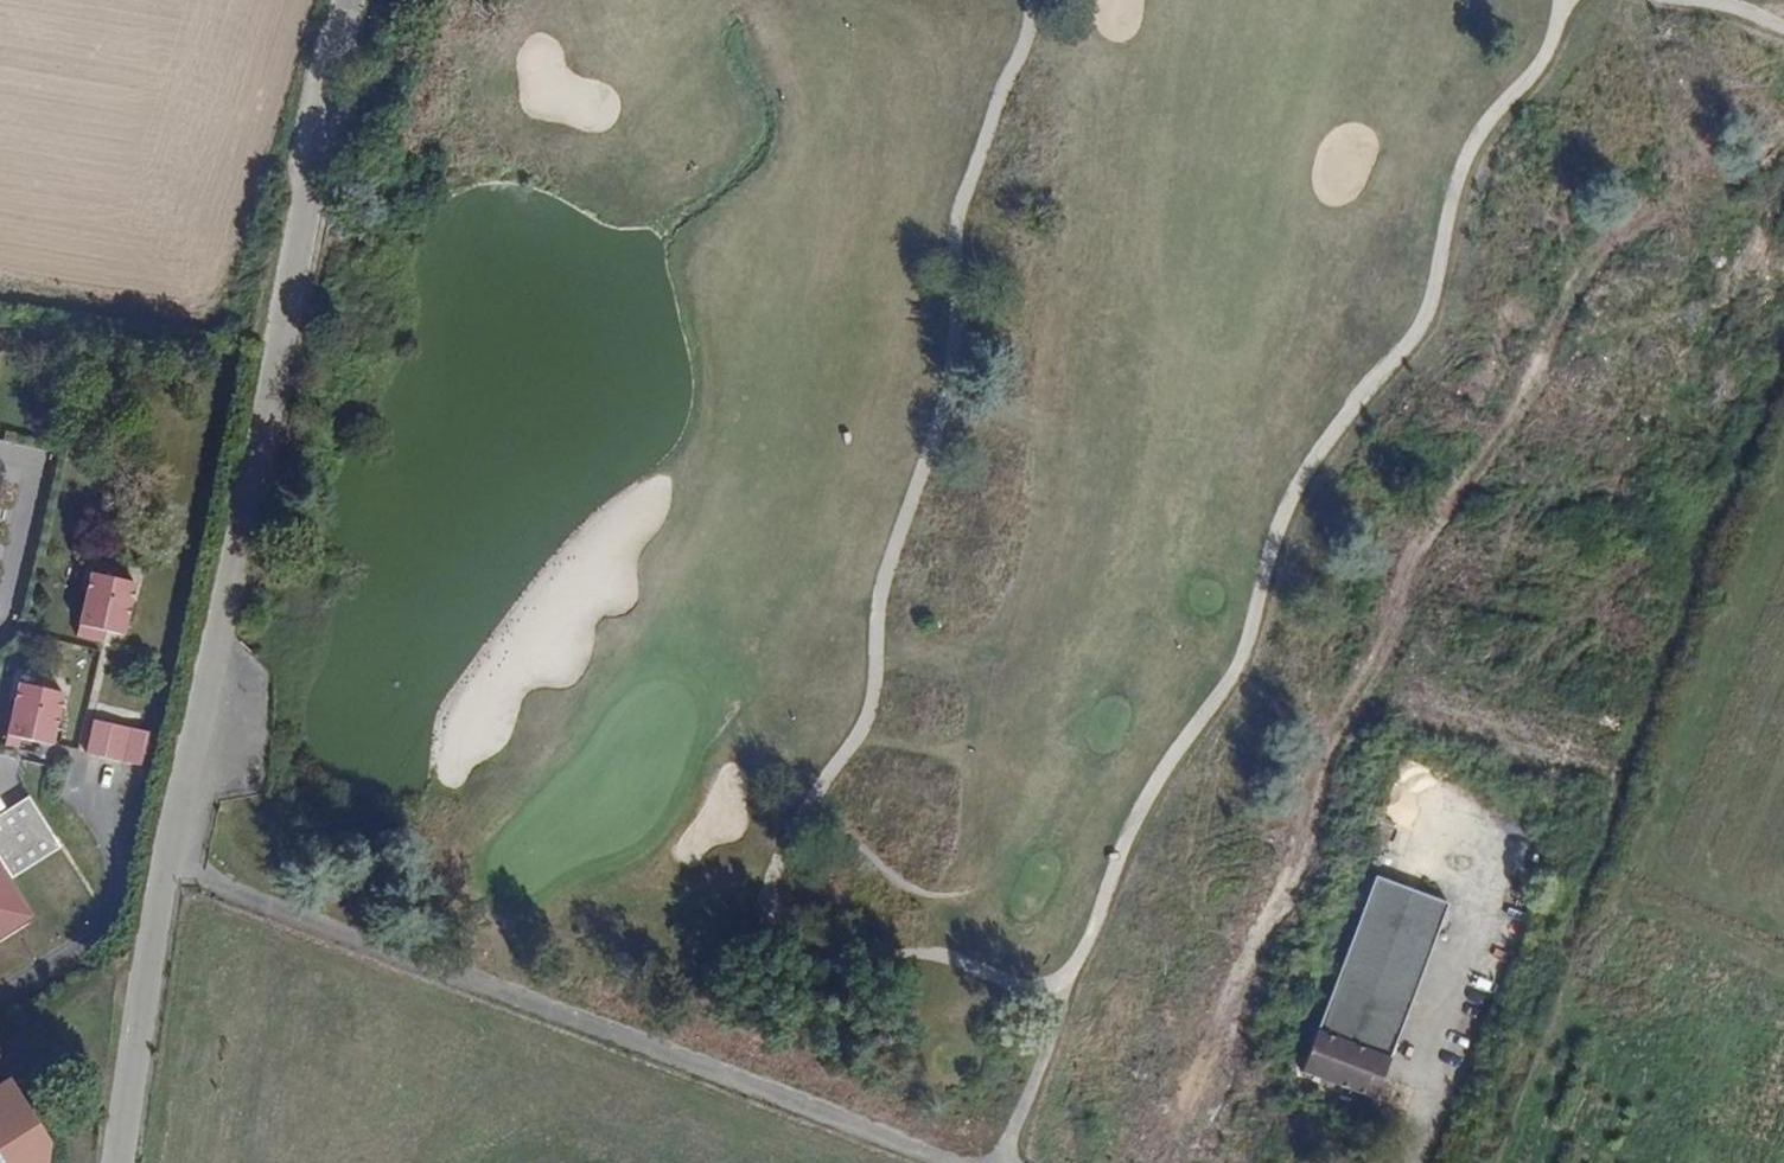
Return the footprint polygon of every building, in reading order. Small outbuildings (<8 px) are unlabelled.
[(109,618),(116,613),(128,616),(134,589),(90,579),(78,630),(93,633),(95,623),(107,626),(109,618)] [(125,630),(128,616),(116,613),(109,618),(107,626),(125,630)] [(52,737),(61,699),(16,688),(1,749),(15,753),(18,742),(32,746),(35,733),(52,737)] [(119,767),(127,733),(91,724),(82,758),(119,767)] [(49,750),(52,737),(35,733),(32,746),(49,750)] [(0,875),(0,893),(14,896),(0,875)] [(1454,905),(1384,879),(1327,1031),(1397,1058),(1454,905)] [(20,928),(21,907),(14,896),(0,893),(0,940),(20,928)] [(30,921),(21,907),(20,928),(30,921)] [(1397,1058),(1327,1031),(1313,1070),(1383,1096),(1397,1058)] [(90,1149),(97,1112),(54,1046),(0,1080),(0,1162),(67,1162),(90,1149)]
